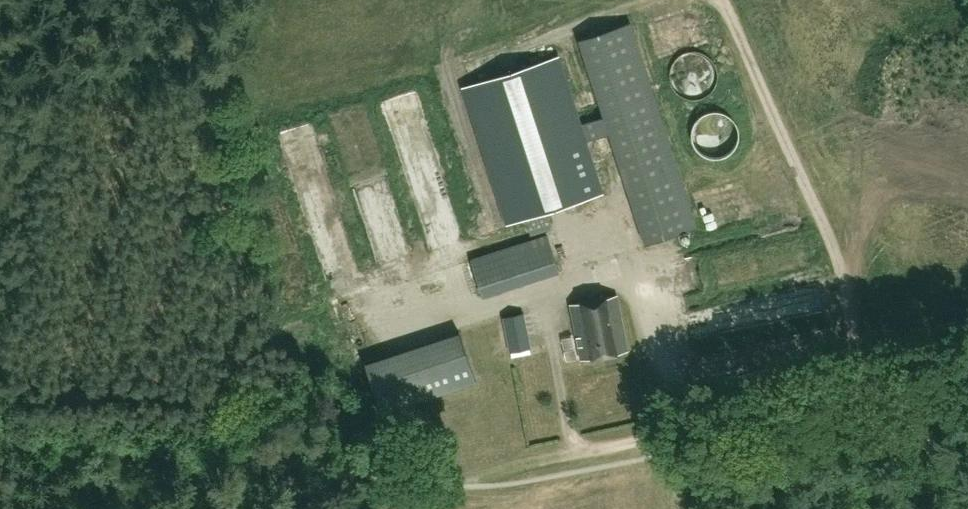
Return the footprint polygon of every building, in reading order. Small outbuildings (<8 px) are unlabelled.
[(608,132),(602,114),(580,121),(559,57),(462,88),(506,224),(517,221),(524,225),(527,236),(547,229),(542,213),(603,193),(585,139),(608,132)] [(700,67),(685,98),(709,109),(724,78),(700,67)] [(400,116),(428,215),(440,212),(435,194),(449,190),(426,109),(400,116)] [(298,148),(334,274),(356,267),(320,142),(298,148)] [(373,210),(366,212),(382,264),(401,258),(386,207),(398,203),(380,143),(355,151),(373,210)] [(727,151),(714,160),(722,170),(734,161),(727,151)] [(485,294),(564,280),(559,252),(519,259),(520,265),(481,273),(485,294)] [(581,361),(627,352),(616,296),(570,304),(581,361)] [(534,351),(529,314),(511,316),(515,353),(534,351)]
